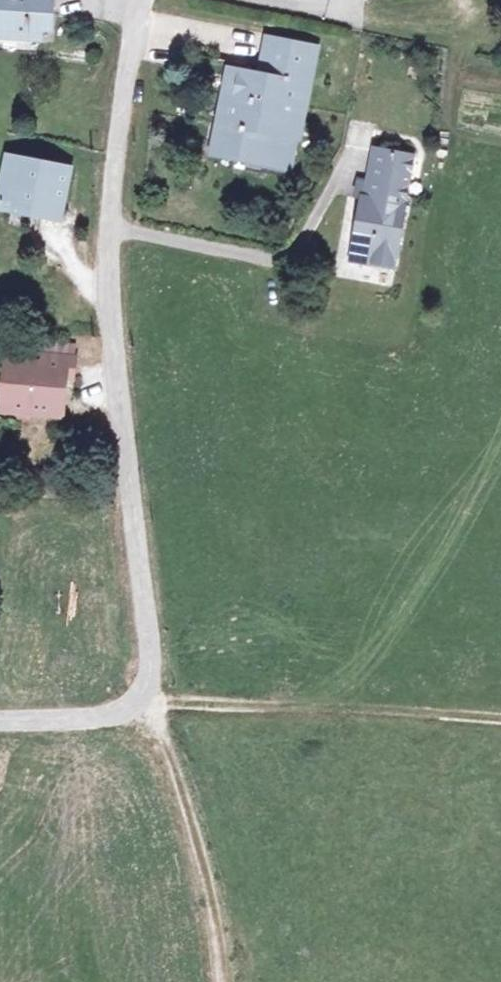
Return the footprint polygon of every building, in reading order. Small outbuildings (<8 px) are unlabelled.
[(10,66),(48,66),(47,53),(67,51),(68,8),(35,6),(34,0),(0,0),(0,13),(11,13),(10,66)] [(464,9),(467,0),(436,0),(464,9)] [(251,100),(234,186),(312,203),(335,82),(297,73),(290,106),(251,100)] [(16,156),(7,203),(63,217),(73,171),(16,156)] [(373,231),(366,289),(411,293),(421,184),(387,178),(383,213),(369,212),(367,230),(373,231)] [(6,360),(1,401),(58,408),(62,377),(70,379),(73,356),(44,352),(40,366),(6,360)]
